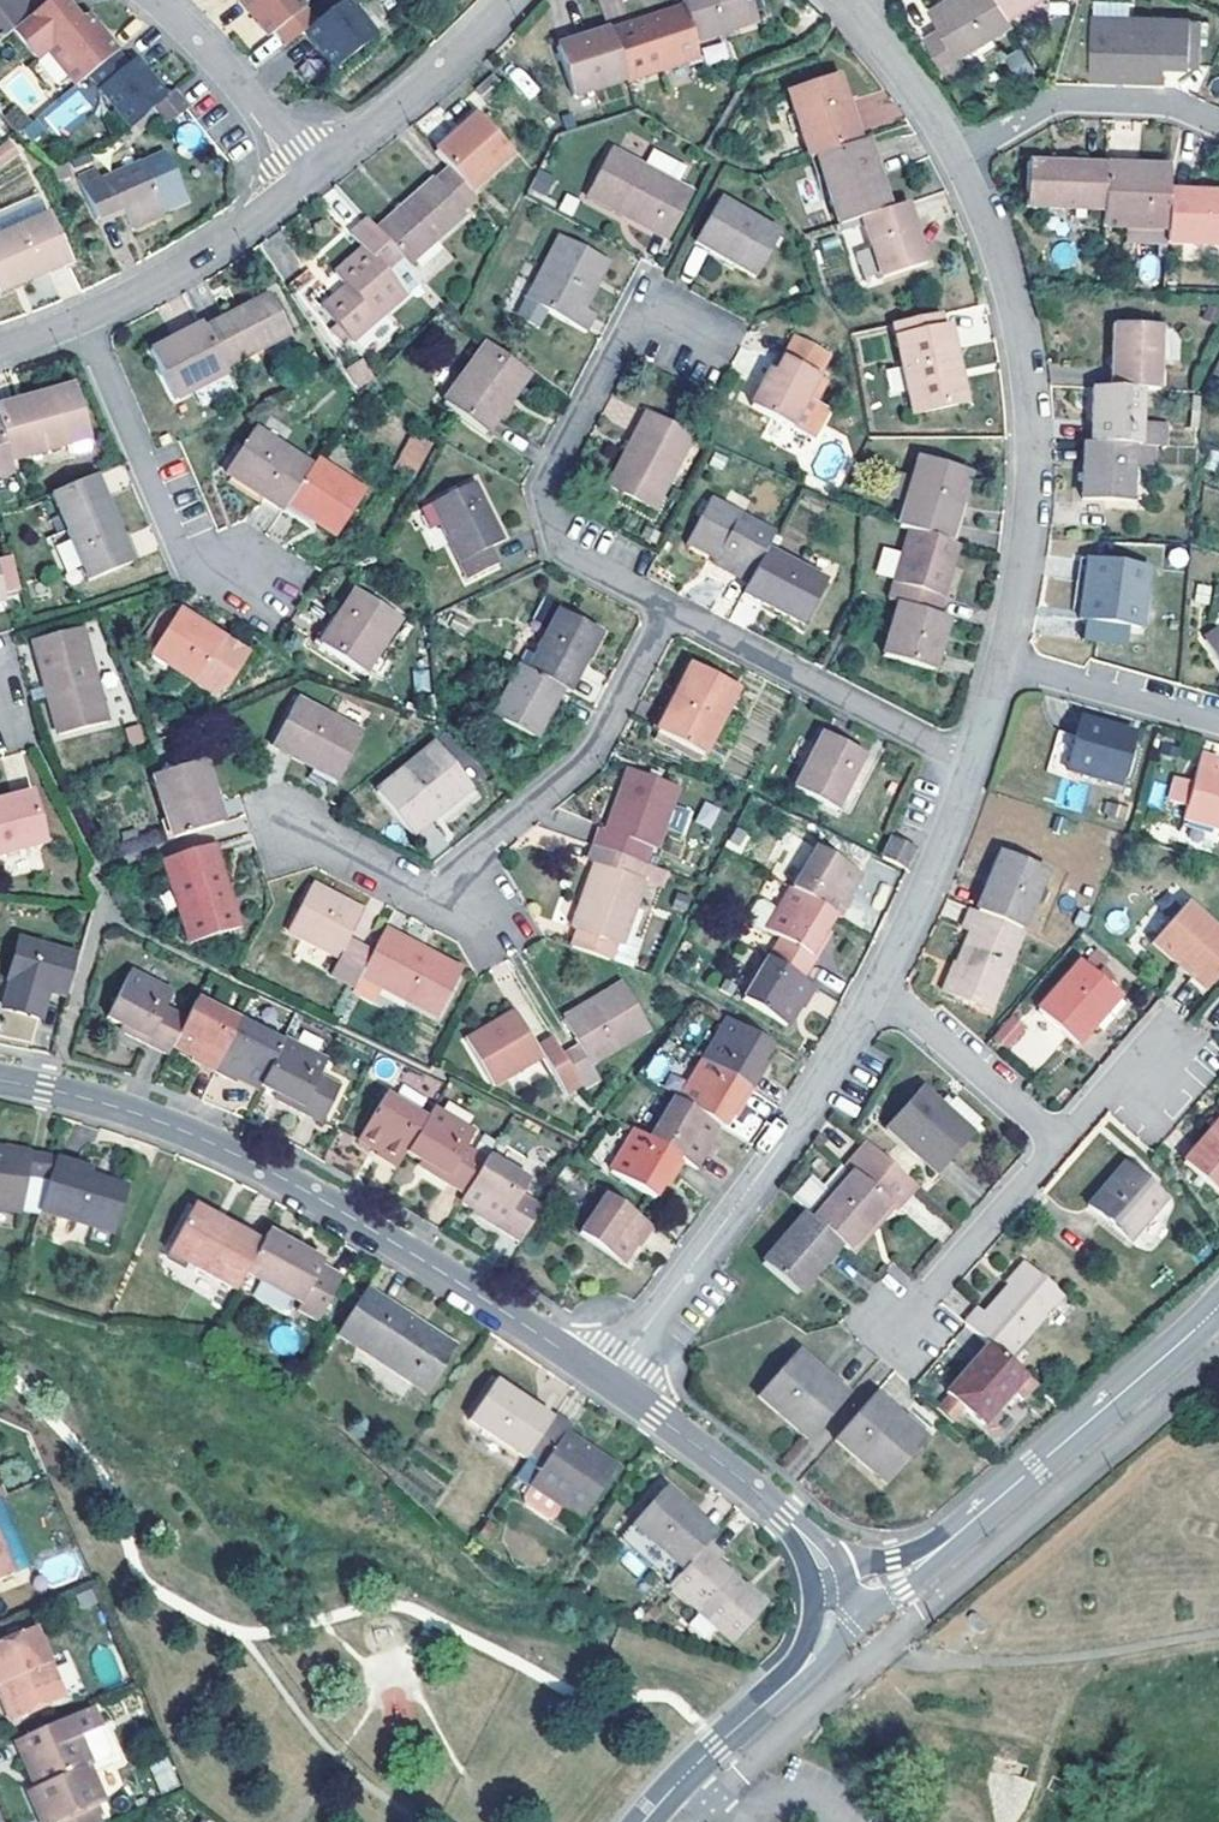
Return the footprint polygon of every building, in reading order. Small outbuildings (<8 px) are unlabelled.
[(13,30),(40,7),(34,0),(0,0),(0,40),(13,30)] [(77,20),(61,0),(49,0),(40,7),(13,30),(36,57),(45,49),(44,47),(77,20)] [(269,35),(275,30),(287,46),(304,32),(317,21),(300,0),(240,0),(269,35)] [(304,32),(334,70),(378,34),(350,0),(342,0),(317,21),(304,32)] [(694,42),(756,22),(749,0),(680,0),(683,9),(694,42)] [(956,55),(1011,20),(1010,18),(999,0),(949,0),(930,12),(941,29),(925,40),(949,78),(965,69),(956,55)] [(1010,18),(1037,0),(999,0),(1010,18)] [(683,9),(609,33),(624,79),(624,81),(699,58),(694,42),(683,9)] [(87,75),(117,51),(86,13),(77,20),(44,47),(45,49),(75,85),(87,75)] [(1189,66),(1190,18),(1092,16),(1090,78),(1165,79),(1167,65),(1189,66)] [(609,33),(608,30),(556,47),(573,95),(624,79),(609,33)] [(706,65),(729,57),(724,41),(701,48),(706,65)] [(1021,47),(1010,54),(1021,73),(1033,66),(1021,47)] [(152,106),(164,95),(135,58),(127,64),(117,51),(87,75),(128,126),(152,106)] [(786,91),(807,159),(815,156),(859,142),(836,75),(786,91)] [(183,110),(168,92),(164,95),(152,106),(166,123),(183,110)] [(44,108),(53,130),(91,115),(83,93),(44,108)] [(15,134),(26,125),(16,112),(4,122),(11,130),(15,134)] [(477,115),(433,153),(448,169),(468,191),(511,153),(477,115)] [(815,156),(837,225),(862,217),(888,209),(865,140),(859,142),(815,156)] [(691,193),(610,149),(585,196),(667,240),(691,193)] [(93,169),(75,177),(95,219),(120,207),(131,228),(161,214),(159,211),(184,199),(161,151),(99,180),(93,169)] [(675,174),(679,160),(651,152),(647,166),(675,174)] [(54,177),(66,173),(62,163),(50,168),(54,177)] [(1104,212),(1105,167),(1027,166),(1026,210),(1104,212)] [(1169,193),(1170,168),(1105,167),(1104,212),(1103,227),(1167,228),(1169,193)] [(468,191),(448,169),(434,180),(433,179),(375,230),(393,251),(407,266),(465,214),(462,210),(475,199),(468,191)] [(548,200),(557,178),(537,169),(528,191),(548,200)] [(1167,244),(1218,245),(1218,195),(1169,193),(1167,228),(1167,244)] [(779,233),(719,198),(692,243),(753,279),(779,233)] [(888,209),(862,217),(881,278),(925,263),(905,203),(888,209)] [(48,214),(0,236),(0,289),(32,274),(34,277),(69,261),(48,214)] [(375,230),(365,219),(348,235),(361,249),(331,274),(344,288),(320,310),(348,341),(402,296),(376,266),(393,251),(375,230)] [(559,236),(527,300),(546,311),(583,331),(592,313),(583,308),(606,261),(559,236)] [(864,281),(879,275),(869,245),(854,251),(864,281)] [(206,332),(224,366),(288,333),(268,294),(229,313),(232,318),(206,332)] [(546,311),(527,300),(518,316),(537,326),(546,311)] [(232,318),(229,313),(203,326),(206,331),(206,332),(232,318)] [(937,313),(892,323),(913,414),(955,404),(946,363),(955,361),(948,327),(940,329),(937,313)] [(203,326),(202,323),(168,341),(172,348),(206,331),(203,326)] [(1141,391),(1159,391),(1161,327),(1113,325),(1110,390),(1141,391)] [(172,348),(168,341),(148,351),(173,401),(191,391),(208,383),(211,391),(231,381),(224,366),(206,332),(206,331),(172,348)] [(769,371),(750,406),(789,427),(810,439),(825,410),(805,399),(829,356),(795,337),(783,358),(774,373),(769,371)] [(529,374),(486,344),(445,404),(485,433),(529,374)] [(345,367),(356,388),(374,379),(363,358),(345,367)] [(964,403),(955,361),(946,363),(955,404),(964,403)] [(195,399),(211,391),(208,383),(191,391),(195,399)] [(0,406),(0,431),(8,461),(89,436),(74,384),(0,406)] [(1110,390),(1093,389),(1091,443),(1131,444),(1138,445),(1141,391),(1110,390)] [(243,404),(226,412),(229,418),(247,410),(243,404)] [(689,439),(646,416),(610,484),(653,507),(689,439)] [(286,504),(312,465),(254,428),(225,473),(281,512),(286,504)] [(0,431),(0,474),(11,471),(8,461),(0,431)] [(410,432),(393,468),(414,478),(432,443),(410,432)] [(1091,443),(1084,443),(1081,497),(1129,499),(1131,444),(1091,443)] [(304,528),(309,520),(335,538),(363,492),(316,459),(312,465),(286,504),(281,512),(304,528)] [(921,459),(903,526),(912,529),(949,540),(968,472),(921,459)] [(95,475),(50,494),(86,579),(132,561),(95,475)] [(473,480),(426,503),(464,578),(497,562),(490,546),(503,540),(473,480)] [(766,550),(775,533),(710,499),(687,541),(733,566),(731,572),(749,582),(766,550)] [(939,615),(959,543),(949,540),(912,529),(891,600),(900,603),(939,615)] [(749,582),(743,592),(802,622),(824,581),(766,550),(749,582)] [(1142,628),(1149,569),(1088,561),(1079,618),(1085,619),(1127,625),(1142,628)] [(398,619),(355,590),(341,611),(331,626),(325,622),(313,641),(362,673),(398,619)] [(939,615),(900,603),(884,657),(931,671),(948,617),(939,615)] [(336,607),(325,622),(331,626),(341,611),(336,607)] [(173,670),(191,682),(217,699),(247,654),(177,609),(172,617),(162,610),(139,648),(173,670)] [(560,689),(569,693),(600,632),(558,611),(526,671),(560,689)] [(1127,625),(1085,619),(1082,638),(1124,644),(1127,625)] [(80,626),(31,639),(44,685),(47,696),(57,734),(107,720),(80,626)] [(1203,641),(1218,664),(1218,631),(1203,641)] [(738,687),(691,665),(657,731),(703,754),(738,687)] [(526,671),(519,667),(495,713),(537,735),(560,689),(526,671)] [(47,696),(44,685),(31,689),(34,699),(47,696)] [(360,734),(297,700),(273,745),(337,780),(360,734)] [(1064,776),(1067,768),(1119,783),(1133,733),(1082,719),(1077,734),(1059,730),(1047,771),(1064,776)] [(821,731),(793,789),(837,810),(865,754),(821,731)] [(433,746),(377,791),(412,831),(437,811),(467,787),(433,746)] [(1218,827),(1218,774),(1215,773),(1218,761),(1218,759),(1200,755),(1192,782),(1176,776),(1169,799),(1186,804),(1182,816),(1218,827)] [(151,775),(171,839),(223,823),(203,759),(151,775)] [(598,828),(593,844),(644,862),(650,847),(655,848),(679,786),(628,769),(605,830),(598,828)] [(1084,810),(1085,784),(1069,784),(1068,809),(1084,810)] [(467,787),(437,811),(445,820),(475,796),(467,787)] [(0,800),(0,805),(33,796),(32,791),(0,800)] [(44,841),(33,796),(0,805),(0,853),(44,841)] [(694,822),(711,828),(720,807),(703,800),(694,822)] [(1182,816),(1176,837),(1213,849),(1218,829),(1218,827),(1182,816)] [(448,842),(435,822),(420,833),(433,852),(448,842)] [(891,834),(880,856),(904,868),(913,845),(891,834)] [(657,883),(667,870),(644,862),(593,844),(587,859),(595,861),(571,927),(576,929),(570,945),(606,958),(612,942),(620,945),(645,879),(657,883)] [(239,928),(213,845),(162,860),(188,943),(239,928)] [(814,848),(790,888),(833,913),(838,916),(851,894),(847,891),(858,872),(814,848)] [(977,910),(1019,927),(1042,868),(1002,851),(977,910)] [(330,975),(353,986),(359,974),(371,951),(349,939),(363,911),(311,883),(287,930),(338,958),(330,975)] [(821,933),(833,913),(790,888),(765,930),(777,937),(766,956),(800,977),(825,936),(821,933)] [(1218,975),(1218,933),(1185,904),(1150,943),(1206,990),(1218,975)] [(977,910),(970,908),(962,928),(967,930),(942,991),(988,1011),(1021,928),(1019,927),(977,910)] [(461,969),(383,927),(371,951),(359,974),(436,1015),(461,969)] [(66,996),(77,953),(20,938),(8,979),(12,980),(4,1009),(40,1016),(47,992),(66,996)] [(800,977),(766,956),(741,999),(786,1025),(798,1005),(803,1008),(816,987),(800,977)] [(1119,995),(1079,961),(1037,1010),(1076,1044),(1119,995)] [(123,1033),(167,1056),(172,1045),(186,1016),(166,1005),(173,991),(129,971),(106,1019),(125,1030),(123,1033)] [(579,1046),(563,1055),(580,1084),(583,1088),(599,1079),(590,1064),(649,1028),(623,983),(562,1019),(579,1046)] [(190,1059),(212,1070),(238,1019),(195,998),(186,1016),(172,1045),(192,1056),(190,1059)] [(563,1055),(552,1038),(537,1047),(514,1010),(465,1040),(492,1086),(542,1056),(565,1093),(580,1084),(563,1055)] [(1012,1016),(993,1038),(1006,1048),(1024,1027),(1012,1016)] [(726,1018),(701,1059),(748,1088),(761,1068),(757,1064),(769,1045),(726,1018)] [(238,1019),(212,1070),(233,1080),(235,1077),(258,1087),(281,1040),(238,1019)] [(1010,1049),(1037,1070),(1053,1049),(1026,1029),(1010,1049)] [(327,1060),(282,1037),(281,1040),(258,1087),(280,1098),(278,1102),(320,1123),(341,1085),(321,1073),(327,1060)] [(748,1088),(701,1059),(676,1100),(719,1126),(732,1106),(736,1107),(748,1088)] [(922,1089),(886,1128),(936,1172),(970,1132),(939,1105),(922,1089)] [(398,1168),(405,1155),(428,1116),(385,1092),(357,1139),(378,1151),(376,1155),(398,1168)] [(647,1138),(682,1159),(697,1169),(710,1149),(706,1147),(719,1126),(676,1100),(672,1097),(647,1138)] [(970,1132),(979,1122),(953,1098),(949,1103),(944,1098),(939,1105),(970,1132)] [(428,1116),(405,1155),(425,1166),(422,1171),(464,1195),(486,1156),(467,1145),(475,1131),(433,1107),(428,1116)] [(1182,1163),(1218,1194),(1218,1120),(1182,1163)] [(647,1138),(632,1129),(607,1171),(651,1197),(664,1179),(668,1181),(682,1159),(647,1138)] [(853,1172),(813,1219),(841,1243),(848,1249),(888,1202),(898,1210),(919,1183),(868,1140),(845,1166),(853,1172)] [(6,1148),(5,1159),(0,1158),(0,1209),(17,1211),(18,1203),(30,1205),(29,1208),(41,1210),(56,1159),(24,1154),(25,1151),(6,1148)] [(41,1210),(40,1212),(91,1228),(111,1234),(112,1234),(130,1186),(89,1173),(92,1167),(57,1156),(56,1159),(41,1210)] [(464,1195),(460,1201),(481,1214),(479,1217),(521,1242),(544,1203),(524,1191),(529,1180),(487,1156),(486,1156),(464,1195)] [(1162,1200),(1123,1166),(1090,1205),(1129,1238),(1162,1200)] [(810,1173),(792,1195),(810,1210),(829,1187),(810,1173)] [(646,1223),(604,1194),(578,1234),(615,1260),(629,1240),(633,1243),(646,1223)] [(229,1234),(233,1227),(192,1204),(188,1211),(229,1234)] [(229,1234),(188,1211),(164,1253),(236,1294),(247,1273),(262,1244),(233,1227),(229,1234)] [(813,1219),(805,1213),(761,1264),(796,1293),(841,1243),(813,1219)] [(111,1234),(91,1228),(86,1244),(106,1250),(111,1234)] [(262,1244),(247,1273),(302,1304),(300,1307),(322,1319),(344,1279),(323,1268),(326,1262),(270,1231),(262,1244)] [(989,1344),(1007,1359),(1061,1295),(1025,1263),(983,1311),(976,1306),(963,1322),(989,1344)] [(456,1346),(368,1289),(338,1337),(424,1393),(456,1346)] [(1007,1359),(989,1344),(945,1395),(982,1425),(1026,1375),(1007,1359)] [(810,1443),(851,1395),(798,1350),(757,1397),(810,1443)] [(528,1457),(554,1418),(494,1379),(467,1422),(526,1460),(528,1457)] [(876,1394),(834,1443),(885,1485),(926,1438),(876,1394)] [(554,1418),(528,1457),(540,1466),(527,1485),(581,1520),(618,1465),(566,1430),(569,1424),(556,1415),(554,1418)] [(706,1545),(715,1534),(664,1488),(633,1524),(684,1569),(706,1545)] [(0,1532),(0,1551),(13,1579),(0,1585),(0,1592),(3,1598),(35,1583),(10,1528),(0,1532)] [(721,1560),(706,1545),(684,1569),(670,1585),(733,1643),(766,1607),(716,1564),(721,1560)] [(13,1579),(0,1551),(0,1585),(13,1579)] [(95,1605),(89,1594),(76,1600),(82,1611),(95,1605)] [(0,1646),(0,1690),(2,1689),(18,1725),(66,1701),(33,1630),(0,1646)] [(18,1725),(2,1689),(0,1690),(0,1701),(12,1728),(18,1725)] [(93,1708),(17,1744),(34,1779),(39,1777),(43,1787),(32,1793),(46,1821),(68,1821),(78,1817),(81,1821),(88,1821),(100,1817),(96,1809),(109,1803),(93,1768),(96,1767),(82,1736),(102,1727),(93,1708)] [(167,1758),(149,1767),(162,1792),(180,1783),(167,1758)]
